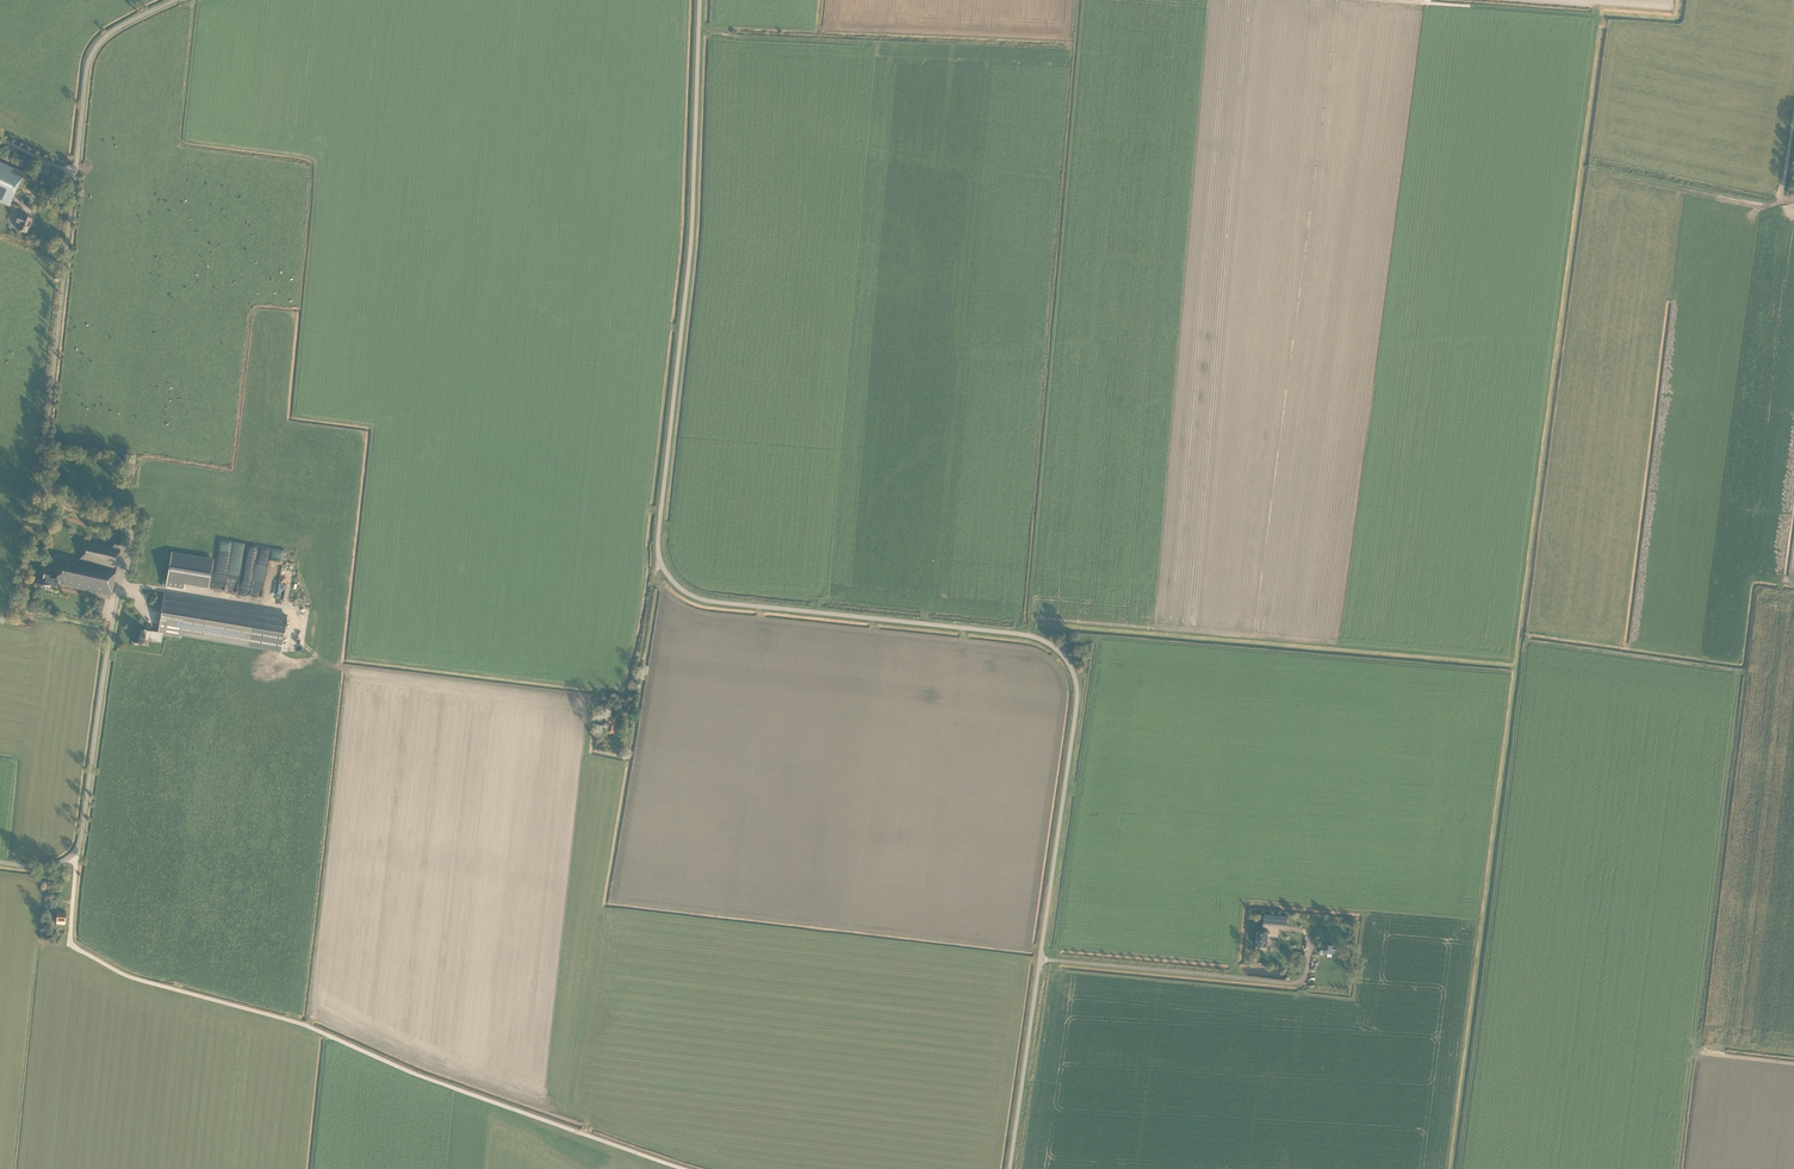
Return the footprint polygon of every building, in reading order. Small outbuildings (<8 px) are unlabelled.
[(9,206),(19,184),(22,185),(27,175),(13,169),(0,163),(0,202),(9,206)] [(16,223),(19,225),(18,230),(27,233),(29,227),(30,228),(33,220),(19,215),(16,223)] [(48,589),(50,587),(58,589),(58,585),(110,597),(122,544),(114,542),(113,548),(84,541),(79,560),(114,568),(114,569),(68,559),(68,561),(55,559),(52,577),(50,577),(51,575),(44,574),(43,578),(44,578),(43,585),(44,588),(48,589)] [(273,548),(269,573),(272,574),(271,581),(280,582),(285,550),(273,548)] [(213,560),(172,553),(166,586),(184,589),(185,584),(208,588),(213,560)] [(143,639),(161,642),(162,635),(180,638),(180,634),(281,651),(287,616),(165,595),(165,594),(158,632),(151,631),(146,631),(146,630),(136,629),(135,634),(134,634),(134,637),(133,642),(135,643),(135,644),(139,644),(139,643),(143,644),(143,639)] [(615,734),(617,716),(611,716),(608,715),(606,733),(609,733),(615,734)] [(66,912),(57,912),(56,924),(65,924),(66,921),(66,912)] [(1264,914),(1264,924),(1288,926),(1288,916),(1264,914)] [(1257,929),(1256,946),(1266,947),(1268,930),(1257,929)] [(1333,949),(1334,945),(1329,945),(1328,950),(1324,950),(1324,953),(1328,954),(1327,957),(1332,957),(1332,954),(1336,955),(1337,950),(1333,949)]
